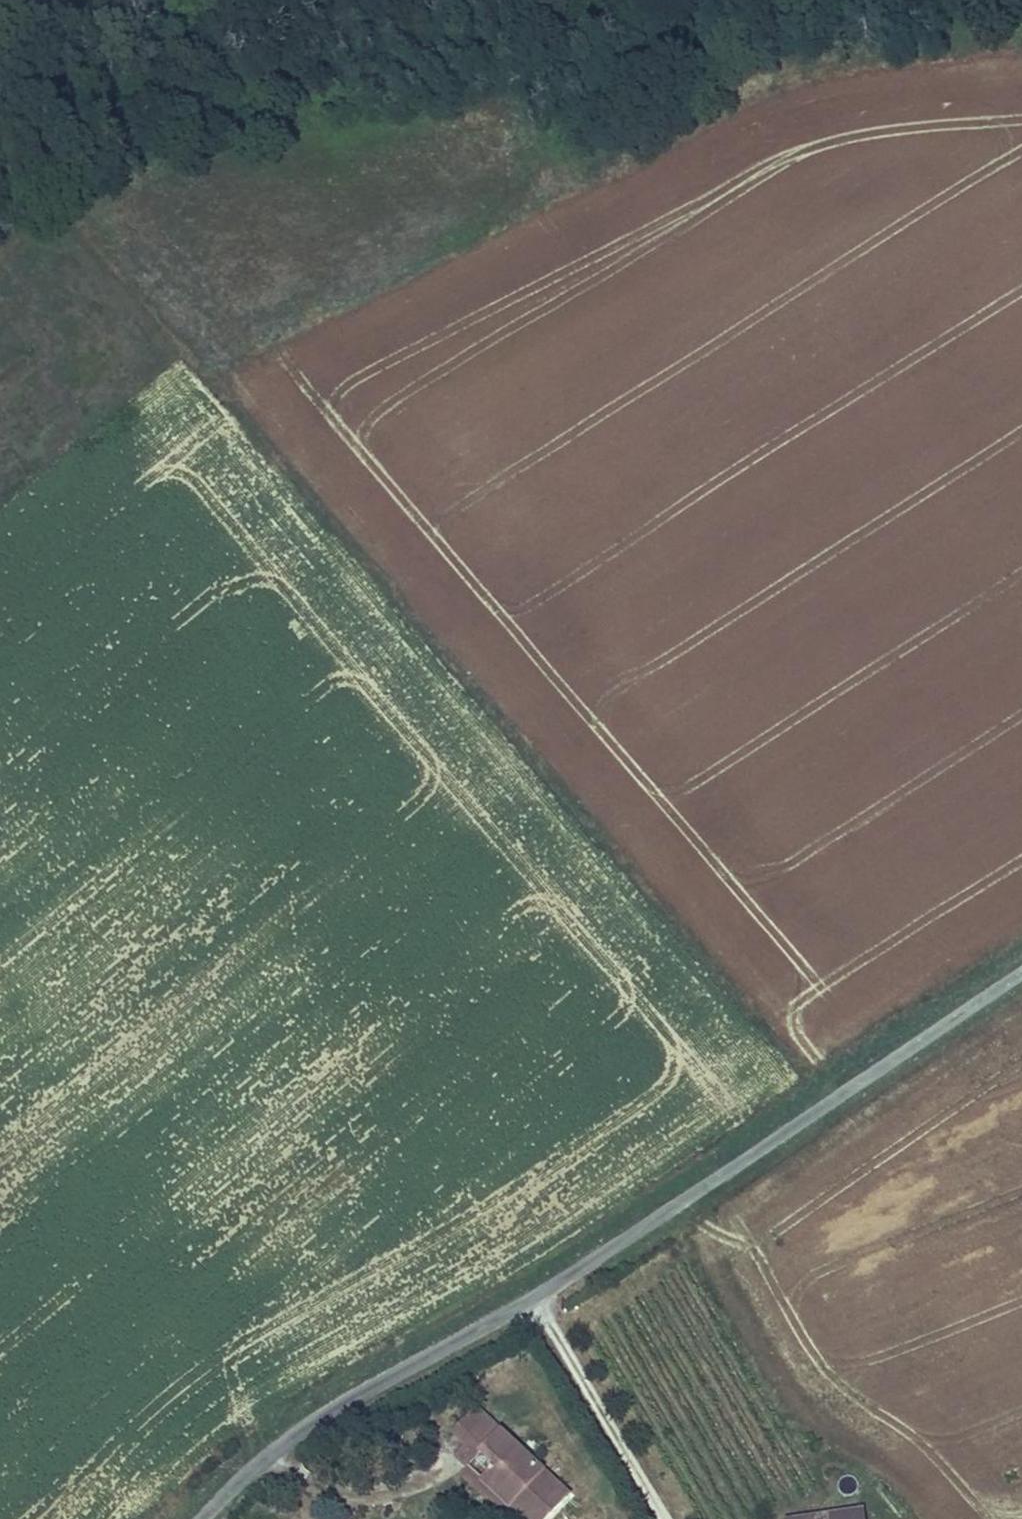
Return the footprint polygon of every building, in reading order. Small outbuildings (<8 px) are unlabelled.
[(452,1437),(467,1451),(494,1423),(479,1409),(452,1437)] [(457,1463),(467,1472),(504,1432),(494,1423),(467,1451),(457,1463)] [(504,1432),(467,1472),(510,1511),(518,1518),(551,1518),(573,1496),(504,1432)] [(467,1472),(459,1480),(502,1518),(503,1518),(510,1511),(467,1472)]
